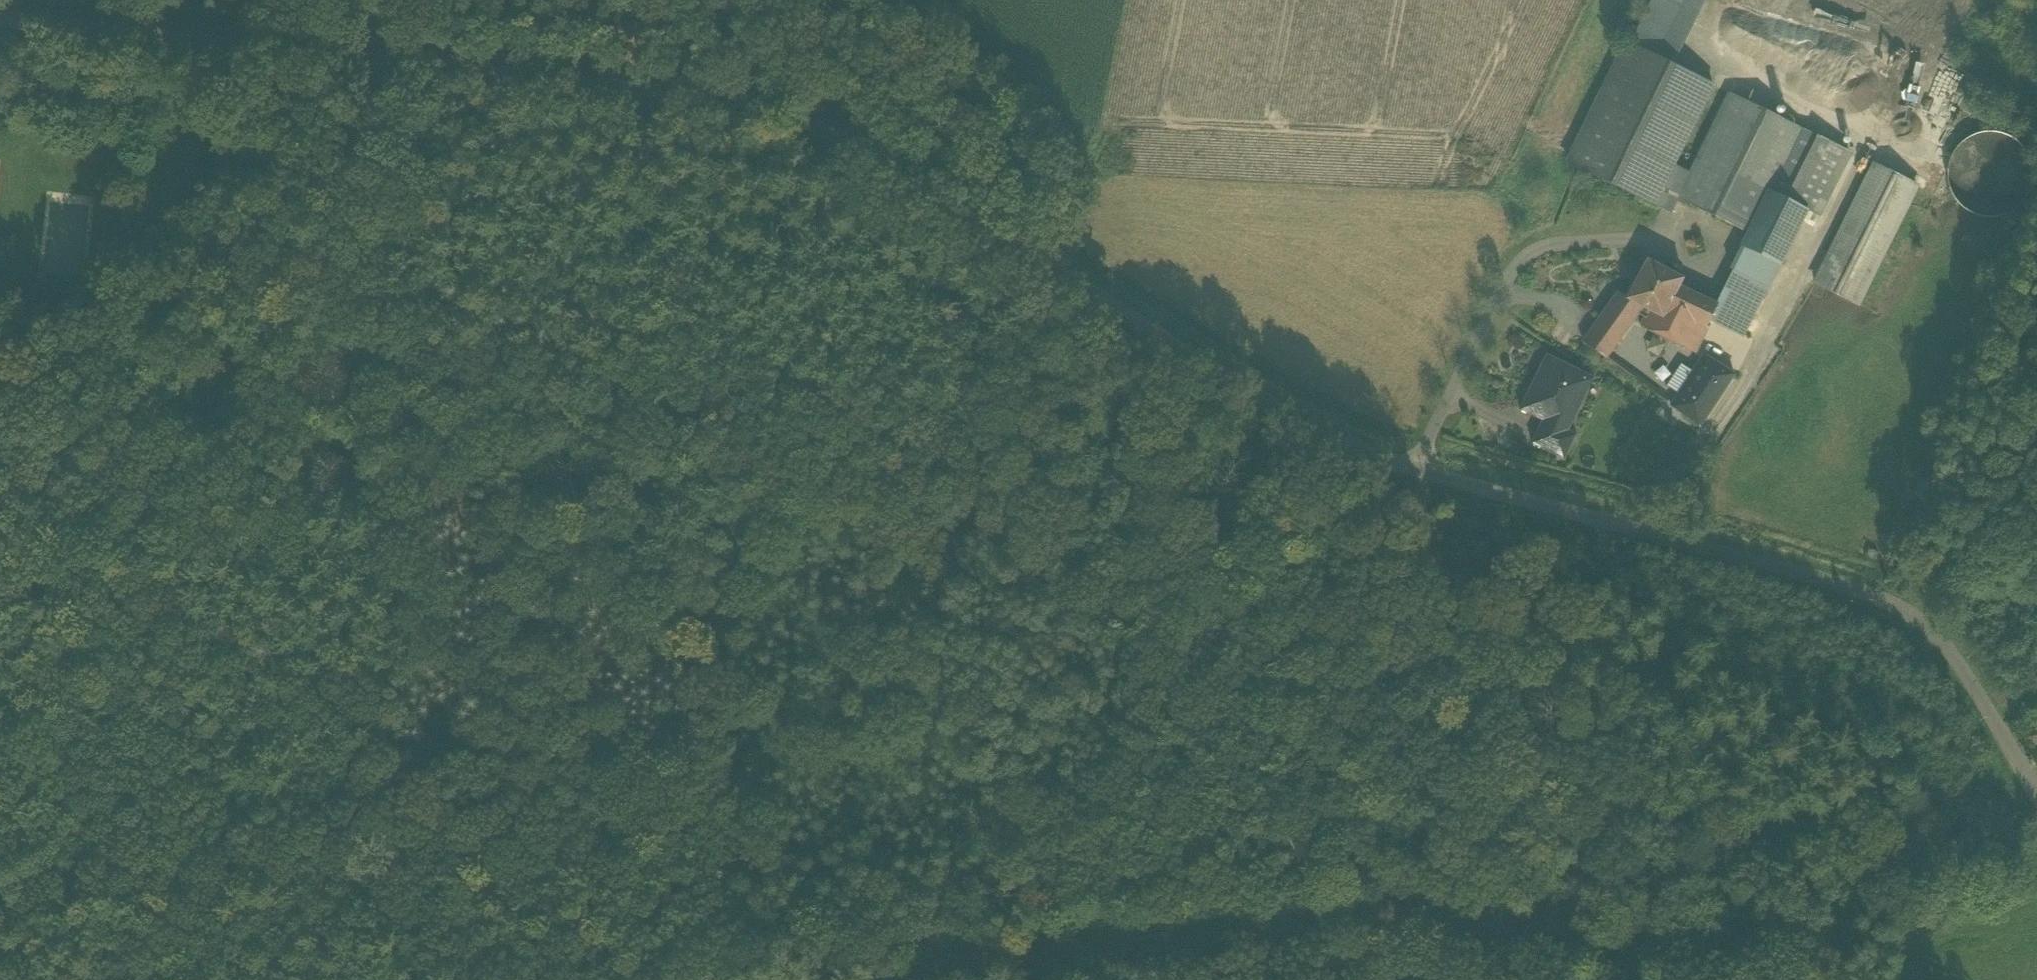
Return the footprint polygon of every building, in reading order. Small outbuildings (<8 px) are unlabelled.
[(1631,45),(1673,66),(1705,0),(1652,0),(1631,45)] [(1808,21),(1787,58),(1805,69),(1824,37),(1820,35),(1834,10),(1829,7),(1818,27),(1808,21)] [(1671,213),(1678,198),(1691,173),(1673,163),(1711,85),(1673,66),(1631,45),(1627,43),(1569,162),(1576,166),(1583,170),(1671,213)] [(1678,198),(1748,233),(1749,233),(1770,192),(1801,128),(1729,93),(1691,173),(1678,198)] [(1849,152),(1801,128),(1770,192),(1807,210),(1817,215),(1849,152)] [(2000,215),(2015,207),(2026,195),(2031,179),(2030,163),(2023,148),(2011,137),(1995,132),(1978,133),(1964,140),(1953,153),(1947,168),(1948,185),(1956,200),(1968,210),(1984,216),(2000,215)] [(1816,283),(1858,304),(1917,185),(1875,165),(1816,283)] [(1748,233),(1742,245),(1780,264),(1807,210),(1770,192),(1749,233),(1748,233)] [(48,196),(52,250),(93,247),(90,193),(48,196)] [(1718,304),(1710,320),(1721,326),(1743,337),(1768,288),(1780,264),(1742,245),(1730,270),(1733,271),(1716,304),(1718,304)] [(1648,260),(1627,299),(1643,308),(1650,311),(1663,318),(1671,302),(1688,310),(1684,317),(1706,328),(1710,320),(1718,304),(1716,304),(1679,286),(1683,278),(1648,260)] [(1633,322),(1643,308),(1627,299),(1618,294),(1609,305),(1633,322)] [(1701,356),(1721,326),(1710,320),(1706,328),(1684,317),(1688,310),(1671,302),(1663,318),(1650,311),(1643,326),(1701,356)] [(1623,335),(1633,322),(1609,305),(1600,319),(1623,335)] [(1584,341),(1607,358),(1623,335),(1600,319),(1584,341)] [(1543,420),(1567,432),(1568,431),(1579,408),(1575,406),(1590,376),(1547,355),(1520,409),(1543,420)] [(1674,407),(1700,427),(1734,374),(1707,357),(1696,374),(1681,396),(1674,407)] [(1681,396),(1696,374),(1681,364),(1666,387),(1681,396)] [(1575,406),(1579,408),(1594,378),(1590,376),(1575,406)] [(1532,443),(1564,459),(1576,435),(1568,431),(1567,432),(1543,420),(1532,443)]
